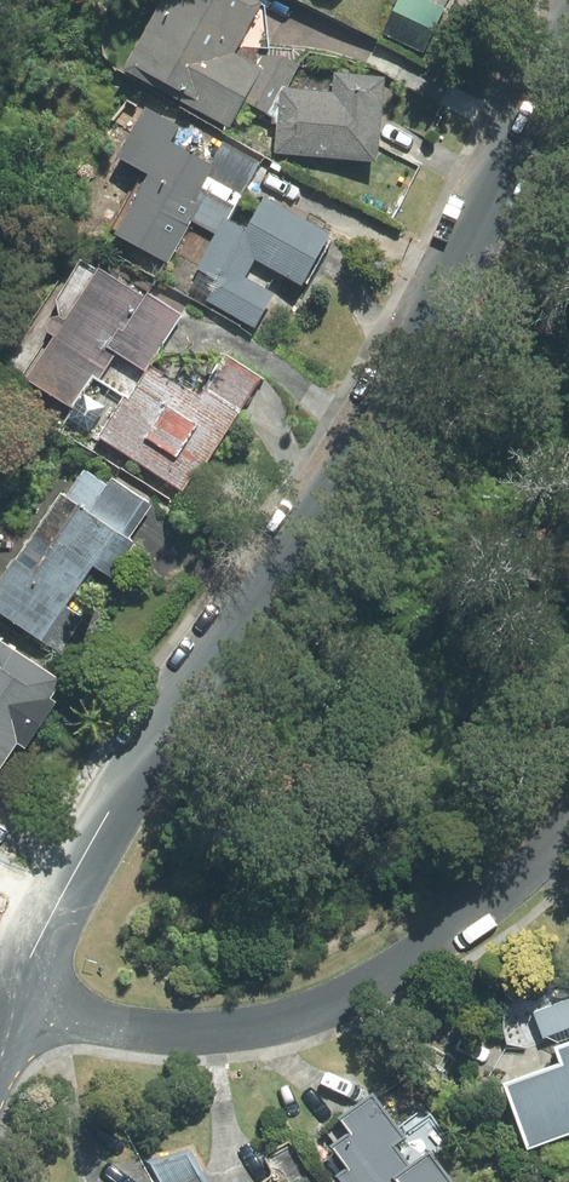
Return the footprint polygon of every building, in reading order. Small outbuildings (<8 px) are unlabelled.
[(125,68),(231,126),(245,99),(269,112),(296,63),(267,48),(258,63),(236,51),(263,1),(261,0),(163,0),(125,68)] [(425,0),(397,0),(381,36),(433,59),(454,13),(425,0)] [(378,162),(385,76),(337,72),(335,92),(283,88),(277,154),(378,162)] [(226,219),(230,221),(258,170),(210,143),(202,157),(173,141),(181,126),(142,105),(109,163),(139,179),(109,232),(169,265),(193,223),(204,229),(216,236),(226,219)] [(329,231),(265,195),(245,230),(230,221),(226,219),(216,236),(198,268),(218,279),(207,299),(255,326),(274,293),(244,276),(255,257),(301,282),(329,231)] [(25,376),(70,408),(92,377),(99,381),(118,354),(145,372),(150,364),(182,318),(104,263),(25,376)] [(201,399),(150,364),(145,372),(99,437),(184,495),(255,387),(224,366),(201,399)] [(137,543),(130,538),(152,505),(112,477),(106,485),(78,466),(0,578),(0,612),(60,653),(85,618),(65,604),(92,566),(111,580),(137,543)] [(50,697),(61,681),(0,639),(0,769),(18,743),(25,748),(57,701),(50,697)] [(540,1012),(548,1035),(494,1055),(516,1113),(568,1094),(568,1002),(540,1012)] [(356,1065),(325,1082),(338,1097),(319,1111),(337,1132),(325,1141),(350,1171),(346,1175),(354,1181),(454,1181),(467,1167),(415,1116),(401,1123),(356,1065)] [(131,1123),(168,1181),(184,1181),(205,1174),(175,1109),(131,1123)]
